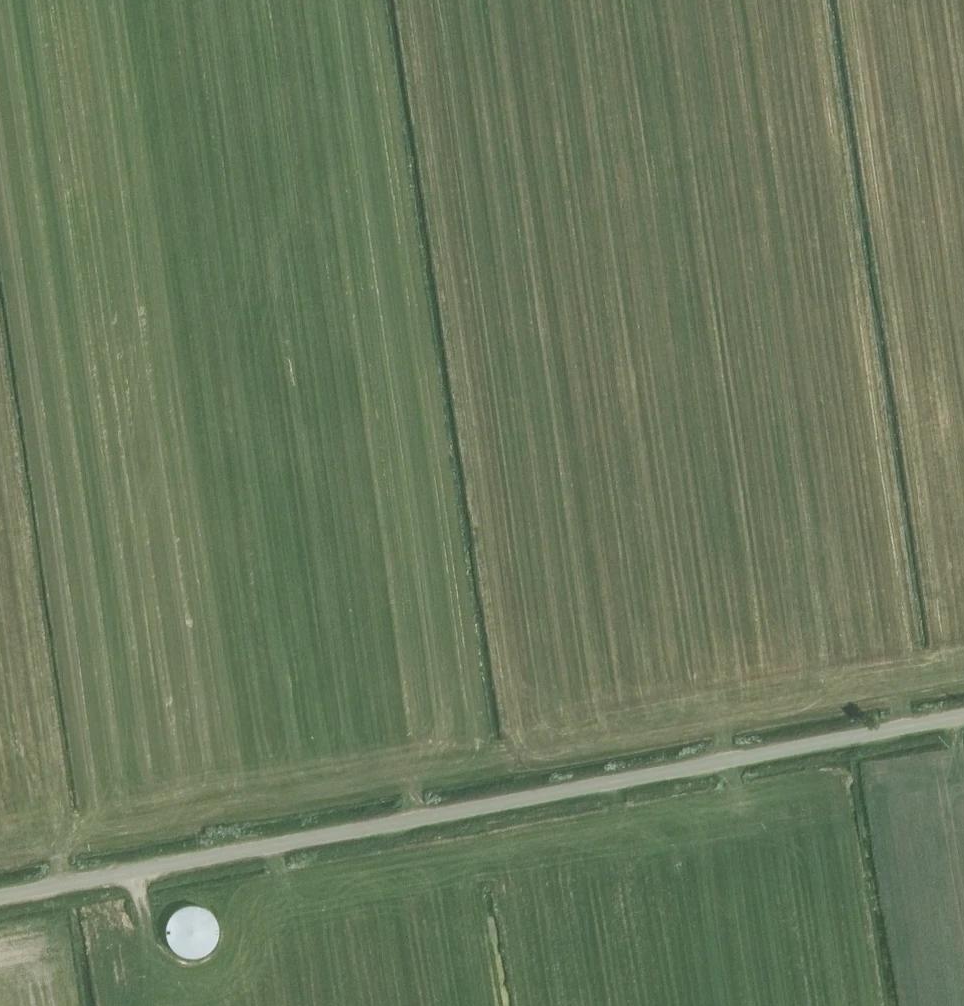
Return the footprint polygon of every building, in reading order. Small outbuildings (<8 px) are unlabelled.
[(189,904),(181,906),(174,911),(169,917),(166,925),(166,934),(168,942),(173,948),(179,954),(187,956),(195,957),(203,955),(210,950),(215,943),(218,936),(219,927),(216,919),(212,912),(205,907),(197,904),(189,904)]
